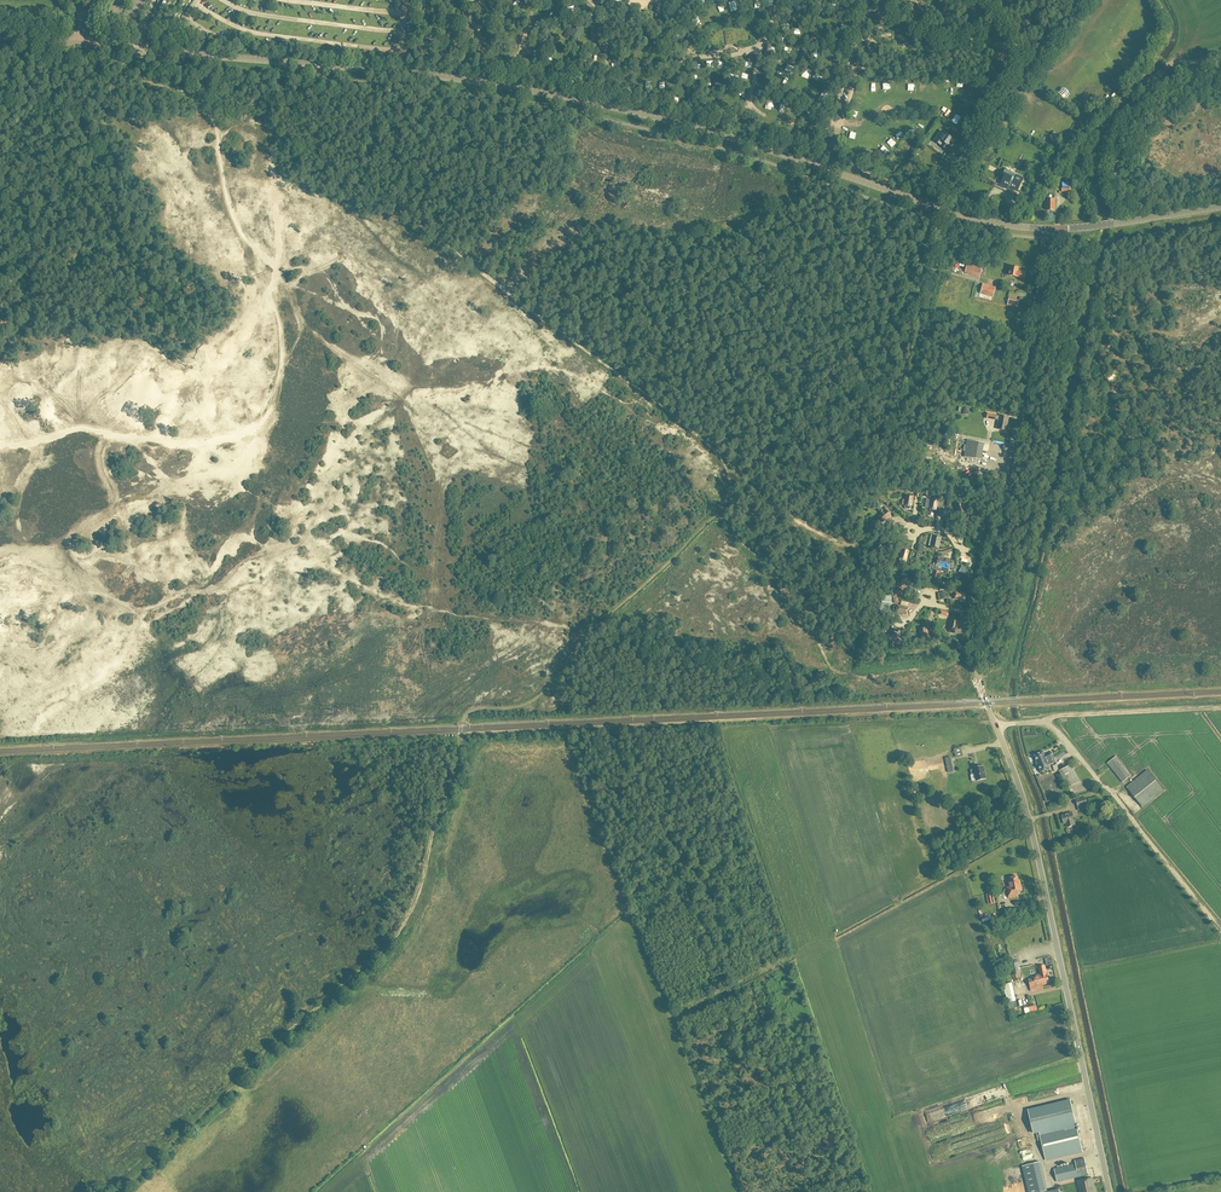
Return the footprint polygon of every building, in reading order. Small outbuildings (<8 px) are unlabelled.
[(935,4),(939,14),(947,10),(943,0),(935,4)] [(1006,8),(1014,4),(1012,0),(1003,0),(1006,8)] [(904,5),(909,15),(917,11),(912,1),(904,5)] [(521,3),(519,6),(526,12),(528,9),(521,3)] [(514,14),(505,8),(500,14),(509,21),(514,14)] [(474,20),(471,9),(463,11),(466,22),(474,20)] [(966,13),(971,22),(979,19),(974,9),(966,13)] [(872,16),(876,25),(884,22),(880,12),(872,16)] [(706,24),(711,22),(707,14),(702,16),(706,24)] [(429,27),(430,15),(421,15),(421,26),(429,27)] [(444,23),(455,23),(455,15),(444,15),(444,23)] [(1021,22),(1026,32),(1034,28),(1029,18),(1021,22)] [(577,38),(584,29),(577,24),(570,34),(577,38)] [(600,37),(600,26),(592,25),(591,37),(600,37)] [(472,40),(472,28),(464,28),(463,39),(472,40)] [(486,36),(497,38),(498,30),(487,28),(486,36)] [(687,40),(694,37),(692,32),(689,33),(688,30),(684,32),(687,40)] [(537,44),(548,39),(544,31),(534,36),(537,44)] [(990,34),(995,44),(1003,40),(998,31),(990,34)] [(895,36),(900,46),(908,42),(903,32),(895,36)] [(458,48),(455,37),(447,39),(450,50),(458,48)] [(517,38),(505,37),(505,46),(516,46),(517,38)] [(429,53),(429,41),(421,41),(420,52),(429,53)] [(861,45),(866,55),(874,51),(869,42),(861,45)] [(446,60),(445,48),(437,48),(437,60),(446,60)] [(487,64),(486,52),(478,53),(478,64),(487,64)] [(506,55),(494,57),(496,65),(507,63),(506,55)] [(538,66),(533,56),(525,60),(530,70),(538,66)] [(995,65),(999,74),(1007,71),(1003,61),(995,65)] [(869,98),(871,93),(863,90),(861,95),(869,98)] [(949,122),(955,114),(949,110),(945,116),(947,118),(946,120),(949,122)] [(921,136),(926,134),(922,127),(917,130),(921,136)] [(936,141),(945,149),(947,150),(949,147),(952,149),(957,143),(942,131),(937,137),(934,140),(936,141)] [(1002,179),(999,185),(1007,189),(1008,186),(1017,191),(1023,179),(1005,171),(1005,169),(1000,178),(1002,179)] [(1062,192),(1071,192),(1071,186),(1069,186),(1070,182),(1063,182),(1062,192)] [(1047,210),(1055,210),(1055,200),(1047,200),(1047,210)] [(980,276),(982,270),(967,266),(966,273),(980,276)] [(1025,278),(1026,272),(1018,271),(1018,267),(1010,266),(1009,276),(1025,278)] [(981,293),(993,296),(996,287),(984,283),(981,293)] [(1010,299),(1008,306),(1019,308),(1021,301),(1010,299)] [(996,428),(1006,430),(1009,417),(1002,415),(1002,417),(996,415),(996,414),(987,412),(986,418),(995,420),(995,418),(998,419),(996,428)] [(968,439),(966,445),(964,445),(963,451),(965,451),(964,456),(980,459),(984,442),(968,439)] [(912,506),(914,496),(906,495),(904,505),(905,505),(905,506),(906,508),(909,509),(911,507),(911,506),(912,506)] [(937,510),(938,500),(930,499),(929,509),(930,510),(930,511),(931,512),(934,513),(935,511),(936,510),(937,510)] [(961,515),(963,504),(956,503),(954,513),(955,514),(955,515),(956,517),(958,517),(960,516),(960,515),(961,515)] [(891,515),(886,509),(878,516),(879,517),(878,517),(878,520),(879,521),(881,522),(882,521),(883,522),(891,515)] [(983,531),(986,521),(978,519),(976,530),(977,530),(977,531),(978,533),(980,533),(982,532),(982,531),(983,531)] [(938,548),(941,537),(932,535),(930,546),(938,548)] [(876,554),(883,547),(878,542),(870,549),(871,550),(870,551),(870,553),(872,555),(875,555),(875,554),(876,554)] [(906,561),(909,551),(902,548),(899,558),(900,559),(899,560),(900,562),(903,563),(905,561),(905,560),(906,561)] [(938,579),(941,567),(949,569),(949,567),(952,568),(954,561),(949,560),(949,559),(937,556),(935,566),(930,565),(929,569),(933,570),(931,577),(938,579)] [(913,582),(912,581),(912,579),(903,577),(902,579),(902,580),(901,580),(899,581),(899,584),(900,586),(901,586),(901,587),(911,589),(913,582)] [(966,594),(966,593),(956,591),(954,599),(965,601),(965,600),(966,600),(968,599),(968,597),(967,595),(966,594)] [(907,607),(897,605),(897,606),(895,605),(894,606),(893,609),(894,611),(895,611),(895,612),(905,614),(907,607)] [(958,621),(950,619),(948,630),(949,630),(949,631),(950,633),(953,633),(954,632),(955,631),(956,631),(958,621)] [(918,628),(920,639),(921,639),(922,640),(923,641),(926,641),(927,639),(927,638),(928,637),(926,627),(918,628)] [(902,636),(893,631),(892,632),(891,632),(889,632),(888,634),(889,637),(890,637),(889,638),(898,643),(902,636)] [(987,759),(985,747),(974,748),(976,760),(987,759)] [(1037,766),(1039,765),(1042,773),(1051,769),(1049,765),(1056,762),(1053,753),(1045,756),(1044,752),(1035,755),(1037,761),(1036,762),(1037,766)] [(945,757),(948,772),(954,771),(951,756),(945,757)] [(1108,764),(1123,783),(1131,776),(1116,758),(1108,764)] [(984,765),(974,767),(974,769),(971,770),(972,774),(975,774),(977,781),(986,779),(984,765)] [(1070,788),(1081,782),(1071,765),(1060,771),(1070,788)] [(1144,807),(1165,791),(1148,770),(1127,787),(1144,807)] [(1077,806),(1088,803),(1086,797),(1076,800),(1077,806)] [(1075,825),(1074,821),(1072,813),(1062,816),(1064,824),(1066,823),(1067,827),(1075,825)] [(1009,897),(1017,896),(1016,891),(1022,890),(1021,885),(1019,884),(1018,876),(1017,876),(1015,875),(1013,876),(1012,877),(1008,878),(1010,888),(1007,889),(1009,897)] [(1011,964),(1012,969),(1008,970),(1006,971),(1007,976),(1013,975),(1013,974),(1021,972),(1018,962),(1011,964)] [(1047,972),(1045,965),(1039,966),(1040,974),(1042,984),(1049,983),(1047,972)] [(1042,984),(1040,974),(1034,975),(1034,977),(1029,979),(1030,987),(1042,984)] [(1006,994),(1008,1002),(1015,1001),(1013,992),(1006,994)] [(1083,1151),(1076,1122),(1071,1101),(1028,1111),(1034,1134),(1040,1132),(1047,1160),(1083,1151)] [(1087,1170),(1084,1158),(1075,1160),(1076,1164),(1054,1169),(1057,1181),(1082,1176),(1082,1175),(1082,1176),(1081,1176),(1080,1171),(1087,1170)] [(1048,1191),(1040,1162),(1022,1166),(1028,1191),(1060,1191),(1059,1189),(1048,1191)] [(1092,1178),(1078,1181),(1080,1191),(1096,1191),(1092,1178)]
